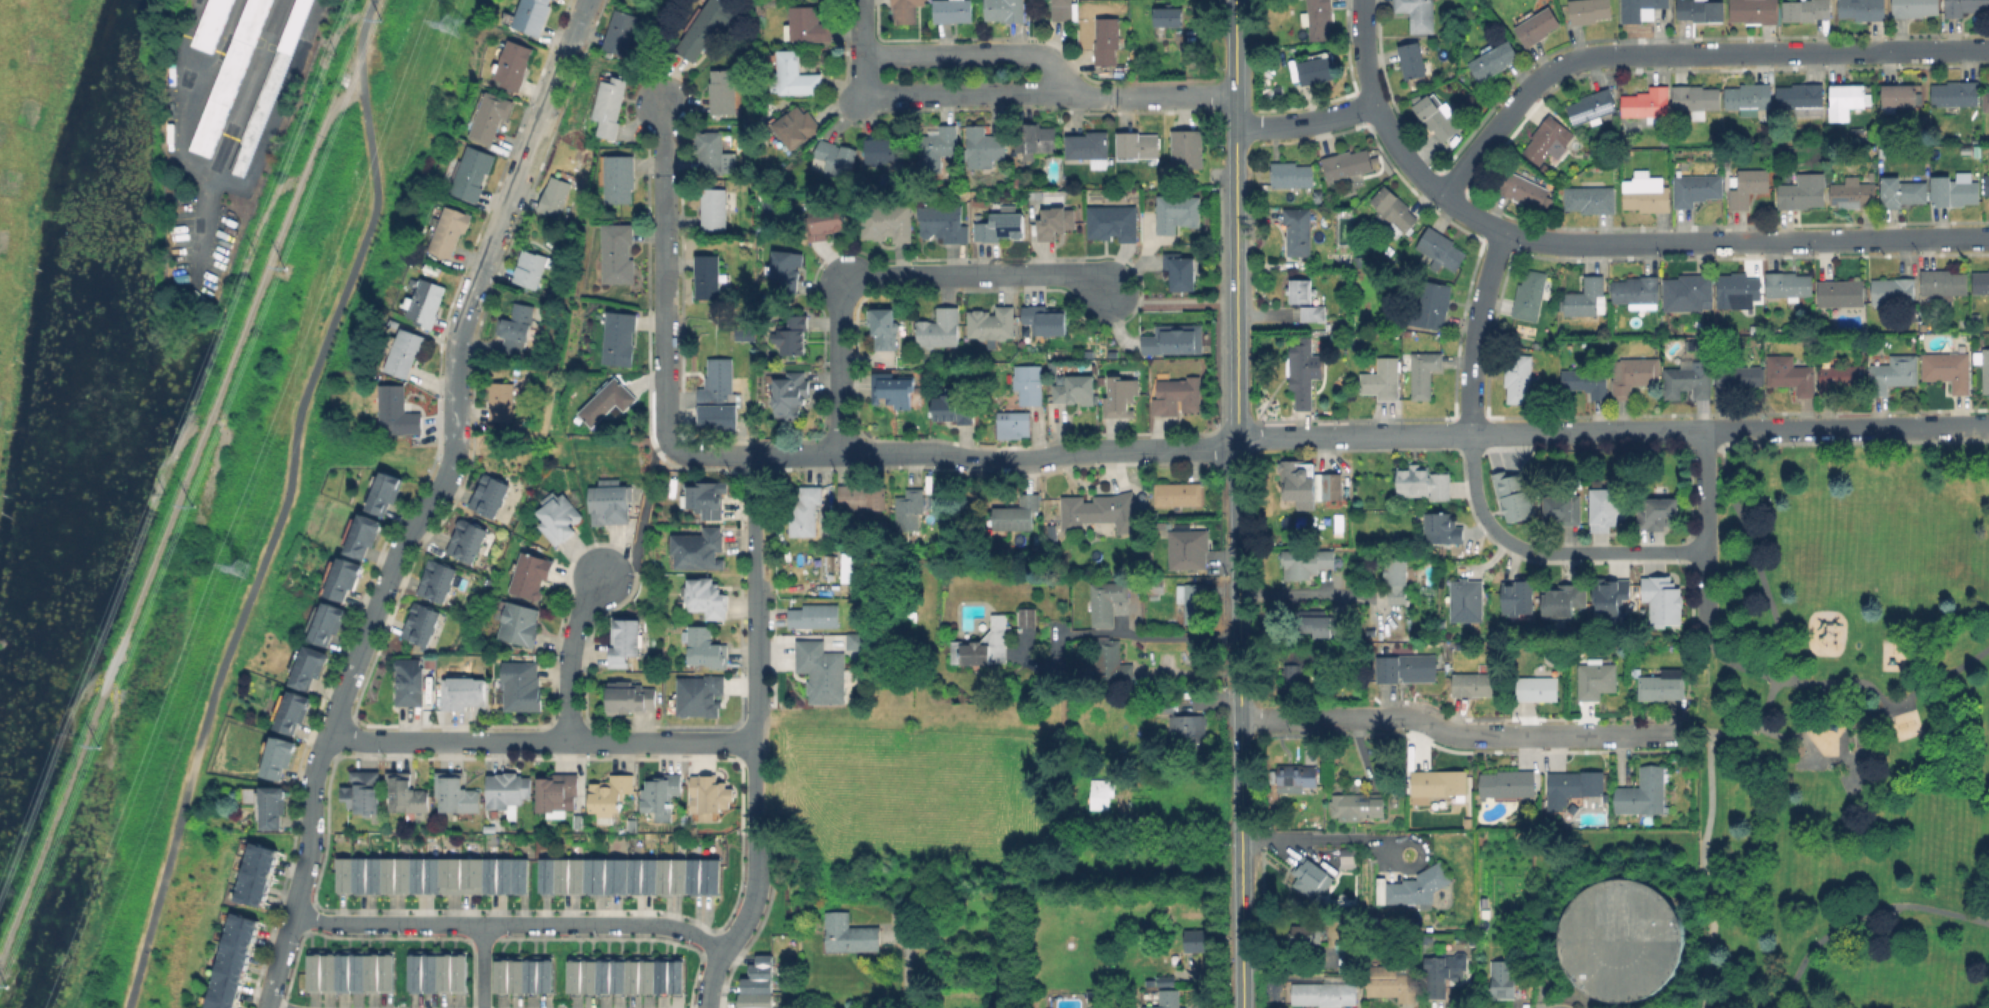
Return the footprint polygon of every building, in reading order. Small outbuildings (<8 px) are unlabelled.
[(190,150),(211,158),(267,0),(243,0),(190,150)] [(193,48),(213,54),(231,0),(208,0),(193,48)] [(512,26),(522,0),(551,0),(549,4),(551,4),(539,36),(512,26)] [(693,24),(709,0),(728,0),(740,8),(725,29),(723,27),(710,45),(708,44),(695,62),(676,49),(687,33),(683,30),(689,21),(693,24)] [(893,24),(893,0),(927,0),(927,5),(917,5),(918,23),(893,24)] [(935,22),(934,0),(973,0),(973,22),(935,22)] [(985,20),(985,0),(1024,0),(1025,22),(1004,22),(1004,20),(985,20)] [(1052,20),(1052,0),(1073,0),(1073,20),(1052,20)] [(1307,11),(1306,0),(1332,0),(1333,22),(1331,22),(1332,39),(1310,40),(1308,25),(1302,25),(1301,12),(1307,11)] [(1394,12),(1394,0),(1434,0),(1434,33),(1410,33),(1410,12),(1394,12)] [(1571,25),(1568,0),(1611,0),(1613,17),(1596,18),(1597,22),(1571,25)] [(1622,23),(1622,0),(1672,0),(1672,5),(1669,5),(1669,7),(1655,7),(1655,19),(1642,20),(1642,22),(1622,23)] [(1677,19),(1677,0),(1708,0),(1708,1),(1724,1),(1725,21),(1693,21),(1693,19),(1677,19)] [(1730,21),(1730,0),(1778,0),(1778,24),(1746,24),(1746,21),(1730,21)] [(1783,1),(1799,0),(1830,0),(1830,18),(1815,18),(1815,21),(1783,21),(1783,1)] [(1839,17),(1839,0),(1884,0),(1885,20),(1855,20),(1855,17),(1839,17)] [(1892,17),(1892,0),(1939,0),(1939,14),(1923,14),(1923,16),(1892,17)] [(1945,17),(1945,0),(1988,0),(1988,9),(1976,9),(1976,11),(1963,12),(1963,17),(1945,17)] [(817,5),(817,14),(820,14),(820,22),(832,22),(832,41),(790,41),(790,39),(785,39),(785,24),(790,24),(790,6),(817,5)] [(1549,5),(1561,24),(1547,33),(1548,35),(1527,48),(1514,27),(1526,20),(1523,15),(1532,9),(1536,14),(1549,5)] [(638,16),(624,55),(602,48),(616,8),(638,16)] [(1183,8),(1184,25),(1155,26),(1155,8),(1183,8)] [(1119,17),(1120,48),(1117,48),(1117,64),(1095,64),(1095,41),(1096,41),(1097,17),(1119,17)] [(534,48),(518,92),(499,85),(501,80),(494,78),(508,38),(534,48)] [(1508,66),(1479,83),(1468,63),(1509,39),(1519,57),(1507,64),(1508,66)] [(1427,81),(1406,85),(1398,45),(1420,41),(1427,75),(1426,75),(1427,81)] [(800,50),(801,73),(822,73),(822,94),(779,94),(778,80),(775,80),(775,64),(778,64),(778,50),(800,50)] [(1336,78),(1303,86),(1297,62),(1331,55),(1336,78)] [(733,109),(734,113),(714,114),(714,110),(711,111),(710,81),(712,81),(712,69),(734,68),(736,108),(733,109)] [(630,79),(618,120),(621,121),(616,138),(598,134),(602,120),(594,118),(604,80),(612,82),(614,75),(630,79)] [(1977,81),(1978,105),(1956,105),(1956,112),(1945,112),(1945,106),(1931,106),(1931,84),(1948,84),(1948,81),(1977,81)] [(1771,83),(1772,108),(1757,108),(1757,116),(1740,116),(1740,109),(1725,109),(1725,87),(1740,87),(1740,83),(1771,83)] [(1823,83),(1823,117),(1794,117),(1794,108),(1777,108),(1776,86),(1793,86),(1793,84),(1823,83)] [(1865,84),(1865,107),(1850,108),(1850,120),(1829,120),(1829,106),(1830,106),(1830,84),(1865,84)] [(1922,92),(1922,104),(1916,104),(1916,106),(1882,106),(1881,84),(1916,84),(1916,92),(1922,92)] [(1668,85),(1669,116),(1662,116),(1662,123),(1647,123),(1647,116),(1622,116),(1621,95),(1637,95),(1637,92),(1649,92),(1649,85),(1668,85)] [(1720,88),(1720,109),(1673,110),(1673,85),(1703,85),(1703,88),(1720,88)] [(1600,116),(1602,122),(1592,125),(1590,120),(1574,125),(1566,105),(1582,100),(1581,97),(1609,87),(1617,110),(1600,116)] [(514,101),(507,119),(502,117),(491,145),(469,137),(487,90),(514,101)] [(1980,111),(1988,111),(1988,91),(1980,91),(1980,111)] [(1429,94),(1438,106),(1446,101),(1454,112),(1450,114),(1461,129),(1443,142),(1433,129),(1431,131),(1413,106),(1429,94)] [(799,105),(804,113),(809,110),(823,128),(792,152),(784,141),(781,143),(771,129),(774,127),(773,124),(799,105)] [(1722,112),(1722,129),(1706,129),(1706,112),(1722,112)] [(1568,148),(1557,160),(1549,153),(1539,165),(1522,151),(1533,139),(1530,137),(1550,113),(1575,134),(1565,146),(1568,148)] [(1041,122),(1041,126),(1057,126),(1057,152),(1034,152),(1034,160),(1020,160),(1020,151),(1016,151),(1016,124),(1036,124),(1035,122),(1041,122)] [(957,124),(958,155),(941,156),(942,172),(918,172),(918,135),(930,135),(930,133),(940,134),(940,124),(957,124)] [(985,125),(986,135),(1005,134),(1006,158),(992,159),(993,168),(968,168),(966,126),(985,125)] [(1864,129),(1864,140),(1850,140),(1850,129),(1864,129)] [(1203,130),(1203,168),(1172,168),(1171,130),(1203,130)] [(723,131),(724,174),(701,174),(701,152),(697,152),(697,131),(723,131)] [(1108,131),(1109,168),(1091,169),(1091,158),(1066,158),(1066,135),(1087,135),(1087,131),(1108,131)] [(1159,133),(1159,157),(1135,157),(1117,157),(1117,131),(1140,131),(1140,133),(1159,133)] [(858,151),(852,177),(817,168),(820,158),(815,156),(819,138),(836,143),(836,145),(858,151)] [(902,138),(903,163),(865,164),(865,138),(902,138)] [(496,154),(489,173),(485,172),(481,185),(483,186),(477,202),(451,192),(469,144),(496,154)] [(1784,146),(1784,154),(1776,154),(1776,146),(1784,146)] [(1885,147),(1885,159),(1877,159),(1877,147),(1885,147)] [(1368,148),(1373,170),(1358,173),(1360,181),(1346,184),(1345,177),(1328,181),(1322,157),(1350,150),(1351,153),(1368,148)] [(635,155),(636,188),(633,188),(633,202),(606,202),(606,155),(635,155)] [(1314,176),(1313,187),(1271,187),(1271,162),(1297,161),(1297,165),(1313,165),(1314,176)] [(1663,176),(1663,186),(1670,186),(1670,211),(1639,212),(1639,208),(1623,208),(1623,180),(1632,179),(1632,176),(1634,176),(1634,169),(1649,168),(1650,176),(1663,176)] [(1555,199),(1551,208),(1542,204),(1540,209),(1526,202),(1525,204),(1497,191),(1508,169),(1550,189),(1547,195),(1555,199)] [(1769,169),(1769,192),(1750,192),(1750,209),(1730,209),(1729,188),(1737,188),(1737,169),(1769,169)] [(1723,174),(1723,198),(1706,198),(1706,200),(1694,200),(1694,207),(1674,208),(1674,175),(1723,174)] [(1979,181),(1979,203),(1965,203),(1965,205),(1933,206),(1932,182),(1934,182),(1933,175),(1950,174),(1950,182),(1979,181)] [(571,182),(558,217),(538,209),(547,186),(548,186),(552,175),(571,182)] [(1620,176),(1620,186),(1611,186),(1611,176),(1620,176)] [(1927,181),(1927,203),(1902,203),(1902,207),(1882,208),(1881,176),(1900,176),(1901,181),(1927,181)] [(1604,181),(1604,186),(1614,186),(1615,212),(1581,213),(1581,209),(1566,209),(1565,187),(1582,187),(1582,181),(1604,181)] [(1875,183),(1876,207),(1838,208),(1838,205),(1831,205),(1830,183),(1875,183)] [(1419,219),(1404,235),(1402,233),(1396,239),(1373,217),(1380,210),(1370,201),(1386,184),(1409,206),(1407,208),(1419,219)] [(1825,184),(1825,205),(1809,205),(1809,208),(1778,209),(1778,184),(1825,184)] [(737,201),(737,213),(727,212),(726,230),(702,229),(703,187),(727,188),(727,200),(737,201)] [(1201,197),(1201,228),(1178,228),(1178,233),(1159,232),(1159,197),(1201,197)] [(827,240),(814,242),(809,209),(843,204),(847,229),(826,232),(827,240)] [(914,226),(918,238),(895,244),(892,233),(863,241),(857,218),(909,204),(914,226)] [(447,205),(467,213),(467,212),(473,214),(466,232),(461,231),(451,257),(429,249),(447,205)] [(967,234),(967,244),(943,243),(943,238),(921,238),(921,207),(963,208),(963,234),(967,234)] [(1138,207),(1138,238),(1120,237),(1120,239),(1089,239),(1089,207),(1138,207)] [(1311,208),(1311,256),(1287,256),(1287,225),(1283,225),(1283,208),(1311,208)] [(1075,215),(1075,231),(1055,230),(1055,241),(1039,240),(1039,226),(1044,226),(1044,210),(1068,210),(1068,215),(1075,215)] [(1021,217),(1021,240),(977,240),(977,223),(994,223),(994,216),(1021,217)] [(634,224),(634,243),(630,243),(630,258),(634,258),(635,281),(604,282),(604,224),(634,224)] [(1466,253),(1455,271),(1441,263),(1437,271),(1429,266),(1434,258),(1416,247),(1429,226),(1455,242),(1453,245),(1466,253)] [(524,248),(536,253),(536,252),(548,256),(535,289),(512,281),(515,274),(514,274),(524,248)] [(804,255),(798,284),(767,277),(773,249),(804,255)] [(719,254),(719,297),(696,297),(696,255),(719,254)] [(1194,256),(1194,290),(1172,289),(1172,271),(1165,271),(1166,256),(1194,256)] [(1363,256),(1362,267),(1353,266),(1354,256),(1363,256)] [(1554,279),(1552,291),(1544,290),(1537,321),(1512,316),(1518,283),(1522,284),(1525,268),(1547,273),(1547,278),(1554,279)] [(1967,273),(1968,294),(1921,295),(1920,270),(1951,269),(1951,273),(1967,273)] [(1747,272),(1747,277),(1761,277),(1762,299),(1716,300),(1717,274),(1731,274),(1731,272),(1747,272)] [(1813,274),(1813,296),(1800,296),(1799,301),(1788,301),(1788,296),(1766,296),(1766,272),(1797,272),(1797,274),(1813,274)] [(1972,272),(1988,272),(1988,293),(1973,293),(1972,272)] [(1604,274),(1604,294),(1605,294),(1605,313),(1598,313),(1598,315),(1564,315),(1564,292),(1584,292),(1584,275),(1604,274)] [(1712,274),(1713,300),(1703,300),(1703,311),(1663,311),(1663,278),(1678,278),(1678,274),(1712,274)] [(1658,275),(1658,282),(1661,282),(1661,299),(1658,299),(1658,302),(1612,303),(1612,280),(1626,280),(1626,277),(1640,277),(1640,275),(1658,275)] [(437,315),(431,330),(414,323),(416,319),(407,315),(422,277),(446,286),(436,314),(437,315)] [(1312,279),(1311,287),(1317,287),(1317,294),(1312,294),(1311,303),(1289,302),(1289,294),(1286,294),(1286,286),(1289,286),(1289,278),(1312,279)] [(1914,278),(1914,304),(1872,304),(1871,279),(1914,278)] [(1451,298),(1448,314),(1447,314),(1444,330),(1427,327),(1407,324),(1410,307),(1413,308),(1415,301),(1420,302),(1424,280),(1452,285),(1450,298),(1451,298)] [(1864,280),(1864,306),(1818,306),(1818,281),(1864,280)] [(535,306),(531,325),(529,324),(526,341),(501,335),(497,334),(500,318),(503,318),(503,317),(512,319),(515,301),(535,306)] [(1326,321),(1301,322),(1301,306),(1326,305),(1326,321)] [(1014,308),(1014,337),(970,336),(970,313),(998,313),(998,308),(1014,308)] [(1065,308),(1065,335),(1032,335),(1032,325),(1025,325),(1025,308),(1065,308)] [(958,309),(958,348),(918,347),(918,330),(923,330),(923,320),(937,320),(937,309),(958,309)] [(638,313),(637,331),(634,331),(633,343),(635,343),(633,366),(603,363),(608,310),(638,313)] [(896,312),(895,350),(874,350),(875,312),(896,312)] [(1980,313),(1980,322),(1972,322),(1972,313),(1980,313)] [(804,322),(804,351),(783,351),(783,345),(774,345),(774,333),(783,333),(783,322),(804,322)] [(1203,327),(1203,353),(1143,353),(1143,336),(1158,336),(1158,326),(1203,327)] [(428,338),(423,353),(418,352),(409,377),(387,368),(402,328),(428,338)] [(732,340),(753,340),(753,328),(733,328),(732,340)] [(1312,336),(1312,354),(1323,354),(1323,378),(1313,378),(1313,410),(1295,410),(1295,391),(1290,391),(1290,343),(1300,343),(1301,336),(1312,336)] [(1686,351),(1686,342),(1707,342),(1706,352),(1686,351)] [(1982,347),(1988,347),(1988,393),(1982,393),(1982,363),(1973,363),(1973,351),(1982,351),(1982,347)] [(1081,359),(1081,349),(1092,349),(1092,359),(1081,359)] [(1442,352),(1443,369),(1431,369),(1431,399),(1412,399),(1411,352),(1442,352)] [(1533,355),(1529,405),(1506,403),(1508,386),(1504,386),(1506,353),(1533,355)] [(1969,353),(1970,394),(1952,395),(1952,380),(1922,380),(1922,353),(1969,353)] [(1814,366),(1814,397),(1797,397),(1797,385),(1767,386),(1767,355),(1794,354),(1794,366),(1814,366)] [(1917,354),(1917,384),(1888,385),(1888,395),(1871,395),(1871,364),(1900,364),(1900,354),(1917,354)] [(1399,356),(1399,400),(1378,400),(1378,393),(1360,393),(1360,372),(1378,372),(1377,356),(1399,356)] [(740,392),(740,405),(731,405),(731,408),(699,408),(699,388),(706,387),(705,376),(708,376),(708,358),(733,358),(733,392),(740,392)] [(1659,358),(1660,384),(1632,385),(1632,400),(1613,400),(1613,379),(1614,379),(1614,360),(1621,360),(1621,358),(1659,358)] [(1048,375),(1048,360),(1058,360),(1058,375),(1048,375)] [(1711,364),(1711,400),(1694,400),(1694,392),(1681,392),(1681,395),(1665,395),(1665,369),(1696,369),(1696,364),(1711,364)] [(1042,365),(1042,404),(1020,404),(1020,389),(1013,389),(1013,375),(1015,375),(1014,365),(1042,365)] [(1762,383),(1762,386),(1733,386),(1733,398),(1716,398),(1716,366),(1762,365),(1764,368),(1764,383),(1762,383)] [(1865,365),(1865,384),(1837,385),(1837,396),(1820,397),(1820,365),(1865,365)] [(1607,369),(1608,399),(1591,400),(1591,391),(1585,392),(1585,388),(1562,389),(1561,369),(1607,369)] [(804,373),(804,382),(810,382),(810,399),(803,399),(803,404),(796,404),(796,415),(774,415),(774,378),(786,378),(786,373),(804,373)] [(921,386),(921,403),(911,403),(911,410),(889,410),(889,399),(879,399),(879,404),(874,404),(875,375),(898,375),(898,378),(911,378),(911,386),(921,386)] [(1141,380),(1141,395),(1135,395),(1135,401),(1129,401),(1128,416),(1104,415),(1104,395),(1108,395),(1108,375),(1125,375),(1125,379),(1141,380)] [(615,376),(637,398),(624,411),(616,403),(593,427),(579,413),(598,393),(596,391),(608,378),(611,381),(615,376)] [(1093,377),(1093,402),(1077,402),(1076,407),(1059,407),(1059,389),(1063,389),(1063,377),(1093,377)] [(1201,381),(1201,413),(1181,412),(1182,411),(1178,411),(1178,416),(1154,416),(1154,397),(1160,397),(1160,380),(1201,381)] [(514,382),(514,420),(490,420),(491,381),(514,382)] [(422,412),(422,433),(394,433),(394,422),(381,422),(381,384),(406,384),(406,412),(422,412)] [(970,421),(970,425),(960,425),(960,421),(935,421),(935,395),(970,396),(970,421)] [(1030,411),(1030,436),(1022,436),(1022,438),(998,438),(997,418),(1010,418),(1010,411),(1030,411)] [(1310,463),(1310,498),(1284,498),(1284,490),(1281,490),(1281,485),(1279,485),(1279,471),(1275,471),(1275,462),(1278,462),(1278,459),(1297,459),(1297,463),(1310,463)] [(1420,463),(1420,468),(1429,468),(1429,497),(1397,497),(1398,468),(1409,468),(1409,463),(1420,463)] [(405,478),(398,504),(390,502),(386,515),(370,511),(381,471),(405,478)] [(1312,473),(1313,499),(1339,499),(1339,473),(1312,473)] [(1450,474),(1450,501),(1432,501),(1432,473),(1450,474)] [(1523,475),(1535,514),(1509,522),(1495,478),(1503,476),(1504,480),(1523,475)] [(508,486),(500,516),(471,508),(475,492),(482,494),(486,480),(508,486)] [(621,481),(620,489),(630,489),(630,524),(591,524),(591,488),(605,488),(605,481),(621,481)] [(1201,483),(1201,504),(1154,505),(1154,483),(1201,483)] [(728,484),(727,496),(721,496),(721,519),(709,519),(709,515),(697,515),(698,506),(690,506),(690,486),(720,486),(720,484),(728,484)] [(866,484),(866,487),(885,486),(886,509),(840,510),(839,485),(866,484)] [(822,486),(822,503),(816,503),(816,536),(790,536),(790,512),(794,512),(794,500),(800,500),(800,486),(822,486)] [(924,488),(924,512),(919,512),(919,529),(896,530),(895,496),(906,496),(906,488),(924,488)] [(1626,502),(1626,520),(1618,520),(1618,527),(1609,527),(1609,533),(1590,533),(1591,488),(1618,488),(1618,502),(1626,502)] [(1040,493),(1040,511),(1033,511),(1033,530),(1009,530),(1009,536),(993,535),(994,507),(1020,507),(1019,493),(1040,493)] [(1136,516),(1138,532),(1117,533),(1116,522),(1082,525),(1083,530),(1064,532),(1062,500),(1134,493),(1136,516)] [(553,495),(559,503),(565,498),(568,499),(584,518),(579,522),(577,520),(570,526),(576,533),(557,548),(540,525),(545,521),(546,518),(542,513),(550,506),(546,501),(553,495)] [(1581,515),(1582,524),(1568,525),(1568,521),(1547,522),(1546,501),(1581,500),(1581,515)] [(1679,501),(1679,529),(1640,529),(1640,512),(1646,512),(1647,501),(1679,501)] [(1465,529),(1465,544),(1448,544),(1448,535),(1427,535),(1427,513),(1450,513),(1450,529),(1465,529)] [(386,523),(377,546),(371,544),(365,558),(348,552),(363,514),(386,523)] [(487,531),(474,563),(448,553),(462,521),(487,531)] [(1173,522),(1173,528),(1158,529),(1158,521),(1173,522)] [(720,528),(720,536),(724,536),(724,552),(716,552),(716,560),(724,560),(724,569),(673,569),(674,535),(701,536),(702,528),(720,528)] [(1205,530),(1205,537),(1206,542),(1205,542),(1205,550),(1169,550),(1169,538),(1173,538),(1173,534),(1191,534),(1191,530),(1205,530)] [(1336,549),(1336,568),(1318,568),(1318,575),(1311,575),(1311,582),(1284,581),(1284,568),(1281,568),(1282,548),(1336,549)] [(523,553),(542,561),(544,557),(554,562),(541,595),(539,595),(537,600),(511,589),(517,574),(515,573),(523,553)] [(860,556),(860,582),(843,582),(844,556),(860,556)] [(364,567),(349,603),(327,594),(342,558),(364,567)] [(1406,559),(1406,605),(1389,604),(1389,559),(1406,559)] [(459,573),(443,604),(419,592),(435,561),(459,573)] [(1164,592),(1145,593),(1144,578),(1164,578),(1164,592)] [(1682,592),(1682,625),(1648,625),(1649,600),(1646,600),(1646,578),(1676,578),(1676,592),(1682,592)] [(725,593),(725,619),(707,619),(707,612),(676,611),(676,594),(687,594),(687,579),(712,579),(712,583),(720,583),(720,593),(725,593)] [(1113,601),(1114,625),(1092,626),(1091,615),(1084,615),(1084,609),(1092,608),(1090,582),(1128,581),(1129,600),(1113,601)] [(1483,582),(1483,622),(1451,622),(1451,582),(1483,582)] [(1185,583),(1209,583),(1209,597),(1205,597),(1205,624),(1184,623),(1185,602),(1176,602),(1176,583),(1185,583)] [(1533,583),(1533,611),(1520,611),(1520,616),(1508,616),(1508,595),(1505,595),(1505,588),(1516,588),(1516,583),(1533,583)] [(1620,587),(1620,613),(1605,613),(1605,602),(1595,602),(1595,586),(1620,587)] [(1586,591),(1585,607),(1575,607),(1575,599),(1569,599),(1569,615),(1545,615),(1545,590),(1586,591)] [(515,604),(543,616),(530,647),(500,634),(506,622),(496,617),(500,607),(512,612),(515,604)] [(355,616),(346,636),(338,632),(330,650),(314,642),(331,605),(355,616)] [(839,605),(839,629),(790,628),(791,607),(805,607),(805,605),(839,605)] [(440,617),(427,646),(404,635),(417,606),(440,617)] [(1036,607),(1036,626),(1020,626),(1020,607),(1036,607)] [(1330,610),(1330,638),(1294,638),(1294,610),(1330,610)] [(1006,613),(1007,662),(991,663),(962,664),(962,663),(951,663),(951,640),(962,640),(962,643),(972,643),(972,640),(981,640),(992,628),(992,614),(1006,613)] [(640,621),(639,657),(630,657),(630,670),(610,670),(610,621),(640,621)] [(727,643),(727,668),(708,667),(708,665),(690,664),(690,627),(713,627),(713,642),(727,643)] [(1362,638),(1362,628),(1378,628),(1377,638),(1362,638)] [(862,634),(862,652),(849,652),(849,634),(862,634)] [(1120,638),(1121,663),(1133,663),(1133,681),(1097,682),(1097,639),(1120,638)] [(845,652),(845,704),(809,704),(809,673),(798,673),(798,642),(824,642),(824,652),(845,652)] [(331,657),(316,690),(299,682),(301,678),(291,673),(304,645),(331,657)] [(1437,655),(1437,683),(1404,683),(1403,679),(1400,679),(1401,683),(1377,684),(1377,657),(1399,657),(1399,656),(1437,655)] [(1602,665),(1616,665),(1616,693),(1601,693),(1601,702),(1578,702),(1578,665),(1587,665),(1587,659),(1602,659),(1602,665)] [(423,662),(423,706),(398,706),(398,661),(423,662)] [(543,710),(506,712),(504,663),(541,662),(543,710)] [(1302,666),(1302,685),(1284,685),(1285,665),(1302,666)] [(724,675),(725,697),(713,696),(713,717),(673,716),(673,691),(679,691),(679,677),(709,678),(709,675),(724,675)] [(1493,675),(1493,698),(1453,698),(1453,675),(1493,675)] [(1687,677),(1687,701),(1640,701),(1640,677),(1687,677)] [(1559,678),(1558,702),(1517,702),(1518,679),(1559,678)] [(484,681),(484,709),(445,709),(445,680),(484,681)] [(657,689),(657,711),(640,711),(640,716),(609,716),(609,684),(640,684),(640,689),(657,689)] [(294,691),(315,699),(306,723),(302,721),(297,736),(276,729),(278,721),(275,720),(285,693),(292,696),(294,691)] [(1198,716),(1198,752),(1171,752),(1171,716),(1198,716)] [(275,737),(301,745),(293,770),(284,767),(280,780),(265,775),(267,770),(260,768),(268,742),(273,743),(275,737)] [(1317,766),(1317,786),(1304,786),(1304,792),(1279,792),(1278,765),(1303,765),(1303,766),(1317,766)] [(1664,766),(1664,812),(1615,813),(1615,787),(1641,787),(1641,766),(1664,766)] [(1468,770),(1468,795),(1431,796),(1431,804),(1413,804),(1414,796),(1412,796),(1411,771),(1468,770)] [(381,773),(380,815),(352,814),(353,801),(342,801),(342,786),(353,786),(353,772),(381,773)] [(480,790),(480,813),(443,812),(443,795),(439,795),(439,774),(465,774),(465,790),(480,790)] [(717,774),(717,780),(727,780),(727,787),(731,787),(731,809),(717,809),(717,813),(715,813),(714,822),(699,822),(699,813),(693,813),(693,780),(698,780),(698,774),(717,774)] [(1536,774),(1536,799),(1479,798),(1479,774),(1536,774)] [(1606,774),(1606,798),(1568,798),(1568,812),(1549,812),(1549,774),(1606,774)] [(578,775),(578,798),(565,797),(565,811),(541,811),(541,779),(556,779),(556,775),(578,775)] [(430,789),(430,811),(393,811),(393,792),(386,792),(386,776),(410,776),(410,789),(430,789)] [(528,776),(528,797),(524,797),(523,807),(492,807),(492,776),(528,776)] [(635,776),(635,795),(620,795),(620,814),(592,814),(592,787),(611,787),(611,776),(635,776)] [(680,777),(680,799),(669,798),(669,811),(645,811),(645,782),(665,782),(665,777),(680,777)] [(1123,781),(1123,794),(1108,793),(1108,812),(1091,811),(1091,780),(1123,781)] [(288,790),(287,801),(283,801),(282,832),(265,831),(265,824),(257,824),(258,789),(288,790)] [(1360,802),(1370,802),(1370,797),(1386,797),(1386,819),(1360,819),(1360,825),(1341,825),(1341,817),(1331,817),(1332,796),(1360,796),(1360,802)] [(281,853),(266,907),(238,899),(254,845),(281,853)] [(1357,849),(1356,870),(1342,870),(1342,849),(1357,849)] [(1337,882),(1327,896),(1320,891),(1314,898),(1296,884),(1300,878),(1293,873),(1304,858),(1337,882)] [(530,861),(530,896),(339,895),(339,859),(530,861)] [(722,861),(722,894),(542,893),(542,860),(722,861)] [(1443,861),(1455,882),(1436,893),(1436,904),(1435,904),(1434,909),(1422,910),(1422,904),(1378,904),(1378,879),(1388,879),(1388,883),(1405,883),(1405,880),(1420,880),(1420,874),(1443,861)] [(1682,947),(1682,926),(1669,899),(1653,886),(1628,878),(1605,879),(1582,890),(1566,908),(1559,931),(1560,956),(1571,978),(1590,995),(1613,1002),(1636,1001),(1660,990),(1674,972),(1682,947)] [(880,925),(880,950),(827,951),(827,928),(825,928),(825,910),(850,910),(850,926),(880,925)] [(262,923),(238,1007),(207,1007),(233,915),(262,923)] [(1320,928),(1320,948),(1292,948),(1292,928),(1320,928)] [(1208,933),(1208,954),(1185,954),(1185,932),(1208,933)] [(1354,945),(1354,971),(1338,971),(1339,945),(1354,945)] [(396,954),(396,994),(308,993),(308,953),(396,954)] [(469,954),(469,993),(411,993),(412,953),(469,954)] [(776,956),(776,1007),(740,1007),(740,993),(741,993),(741,980),(750,980),(750,966),(757,966),(757,956),(776,956)] [(555,959),(554,995),(498,995),(498,958),(555,959)] [(687,960),(686,996),(571,995),(571,959),(687,960)] [(1465,960),(1465,978),(1450,977),(1449,1001),(1431,1000),(1432,976),(1428,976),(1428,959),(1465,960)] [(1526,960),(1527,982),(1517,982),(1517,1000),(1494,1000),(1494,976),(1493,976),(1493,961),(1526,960)] [(1417,997),(1417,1005),(1399,1005),(1399,997),(1369,997),(1369,968),(1417,969),(1417,997)] [(1176,978),(1176,988),(1158,987),(1158,978),(1176,978)] [(1356,985),(1356,1006),(1294,1005),(1295,985),(1356,985)] [(1180,992),(1180,1007),(1161,1007),(1161,992),(1180,992)]
